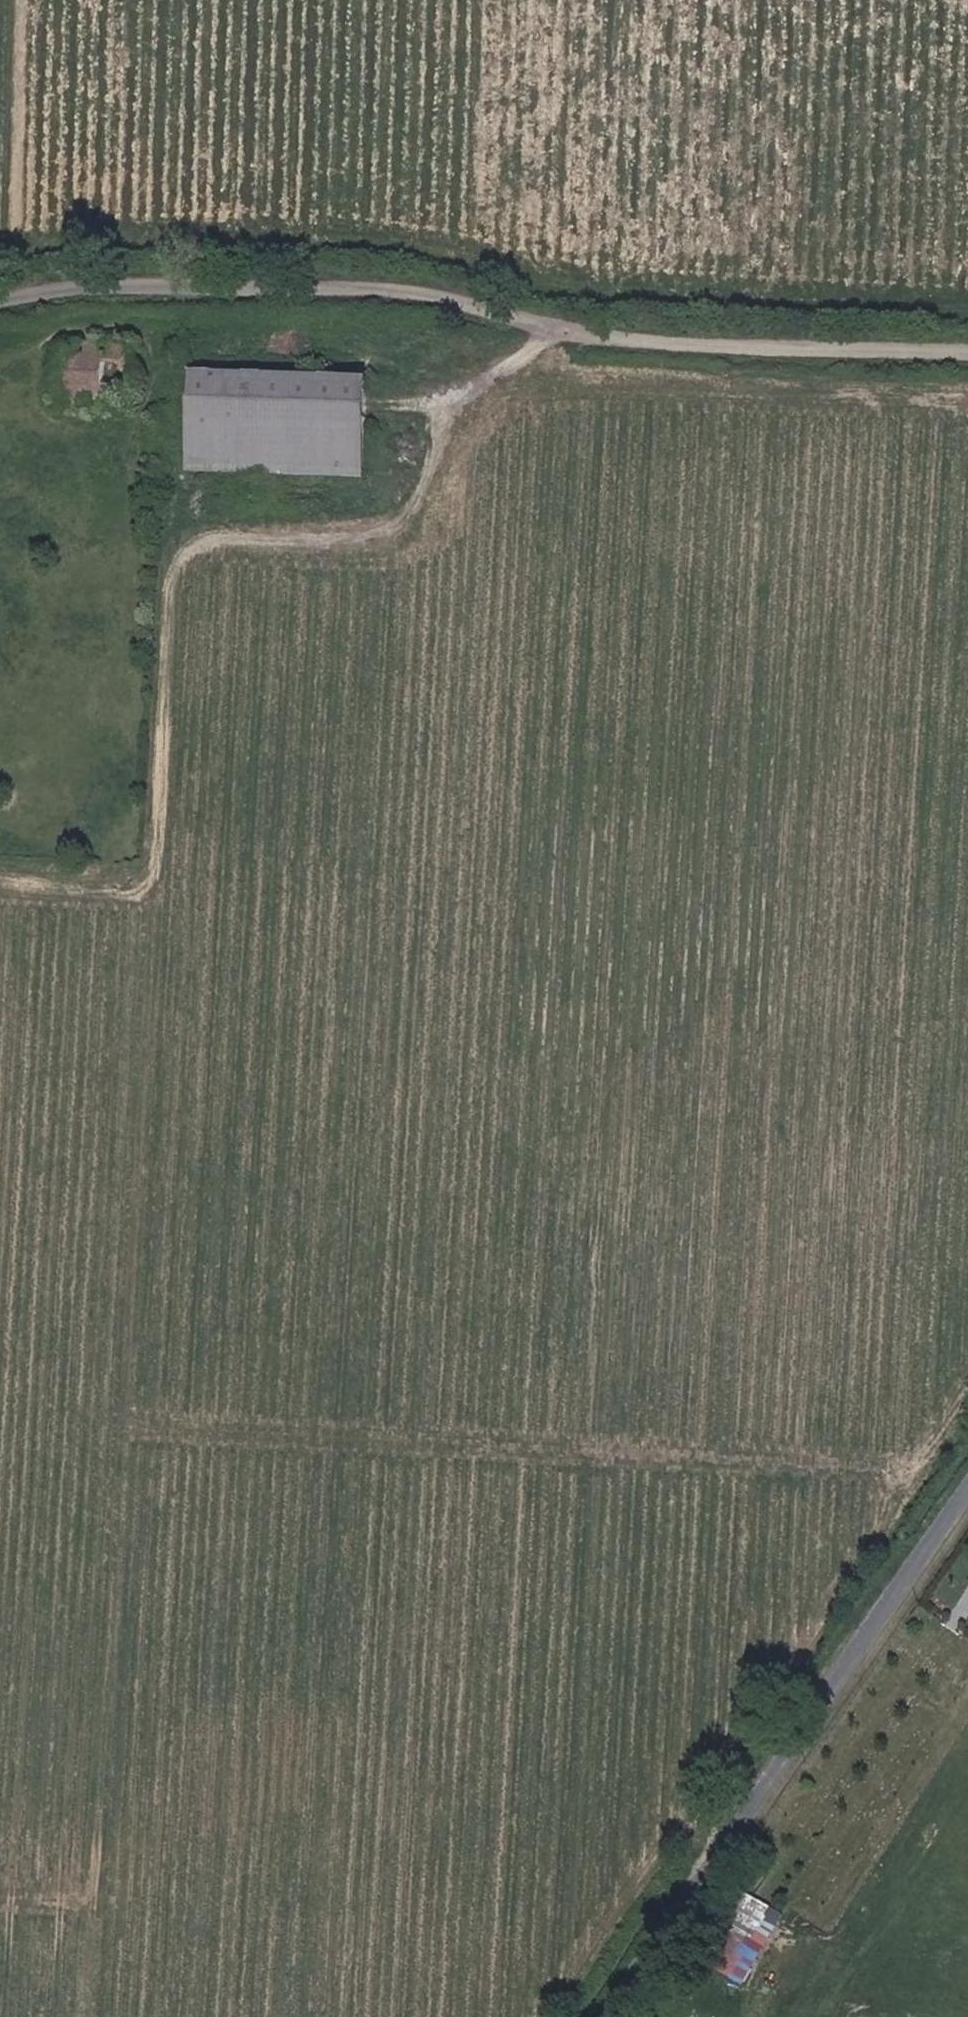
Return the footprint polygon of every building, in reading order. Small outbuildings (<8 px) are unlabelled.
[(66,344),(65,401),(137,403),(138,346),(66,344)] [(367,376),(194,369),(189,473),(363,480),(367,376)] [(707,1961),(744,1982),(785,1911),(748,1890),(707,1961)]
